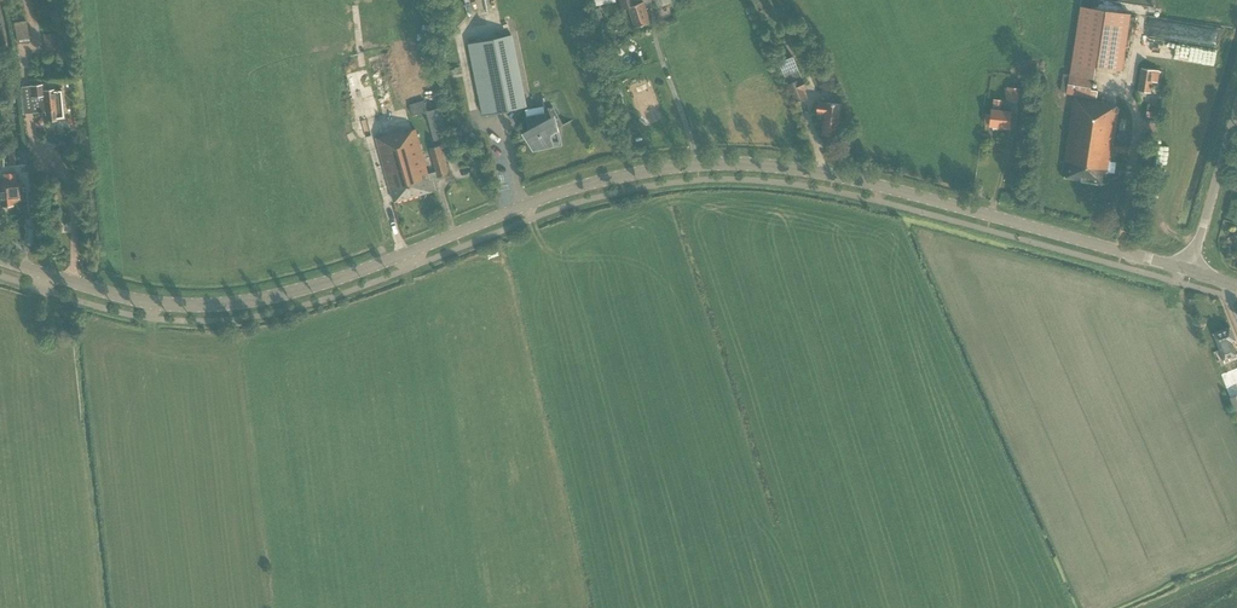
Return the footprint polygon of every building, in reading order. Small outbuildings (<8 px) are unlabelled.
[(37,23),(66,20),(64,0),(35,0),(37,23)] [(484,13),(483,0),(471,0),(468,0),(469,15),(484,13)] [(624,10),(629,8),(636,28),(651,23),(644,2),(643,0),(621,0),(624,10)] [(25,7),(13,10),(19,43),(30,41),(25,7)] [(1093,79),(1094,79),(1096,66),(1122,71),(1130,14),(1081,7),(1067,93),(1075,94),(1062,177),(1108,184),(1110,172),(1108,172),(1109,161),(1111,161),(1113,152),(1126,154),(1127,148),(1114,145),(1120,107),(1109,105),(1109,102),(1097,100),(1098,90),(1091,89),(1093,79)] [(593,10),(596,20),(603,17),(601,8),(593,10)] [(0,17),(0,42),(14,39),(10,16),(0,17)] [(52,25),(53,32),(44,33),(46,53),(60,52),(63,75),(72,74),(66,23),(52,25)] [(1163,42),(1162,61),(1210,65),(1211,52),(1181,49),(1182,42),(1209,44),(1210,29),(1139,23),(1138,33),(1142,34),(1141,41),(1163,42)] [(469,44),(484,116),(528,107),(513,35),(469,44)] [(808,89),(794,58),(780,64),(785,77),(791,74),(794,82),(788,84),(796,103),(808,98),(804,91),(808,89)] [(1142,68),(1139,91),(1151,93),(1152,82),(1159,83),(1160,71),(1154,70),(1142,68)] [(54,90),(54,89),(43,90),(43,84),(30,86),(21,86),(24,112),(46,109),(47,121),(58,119),(65,118),(61,89),(54,90)] [(1010,87),(1008,100),(1016,101),(1018,88),(1010,87)] [(475,111),(473,94),(464,95),(466,112),(475,111)] [(543,97),(546,114),(528,118),(530,130),(524,133),(531,143),(532,142),(534,150),(553,146),(550,133),(557,128),(558,130),(574,121),(559,94),(543,97)] [(992,115),(986,114),(985,124),(991,125),(1010,127),(1012,112),(1001,111),(1002,100),(994,99),(993,110),(992,110),(992,115)] [(427,112),(425,101),(410,105),(413,116),(427,112)] [(824,135),(836,136),(837,126),(840,104),(827,102),(827,103),(818,102),(817,113),(825,114),(824,125),(825,125),(824,135)] [(449,136),(442,108),(427,112),(435,140),(449,136)] [(1147,118),(1160,120),(1161,113),(1148,112),(1147,118)] [(441,145),(430,148),(437,172),(429,174),(416,129),(405,132),(405,130),(376,138),(394,202),(436,190),(433,178),(438,176),(449,173),(441,145)] [(11,165),(27,164),(26,151),(10,152),(11,165)] [(23,201),(22,181),(16,182),(16,173),(4,174),(5,186),(1,187),(2,206),(13,205),(13,202),(23,201)] [(1236,341),(1230,327),(1214,333),(1224,359),(1236,354),(1232,342),(1236,341)] [(1236,395),(1236,369),(1222,374),(1231,397),(1236,395)]
